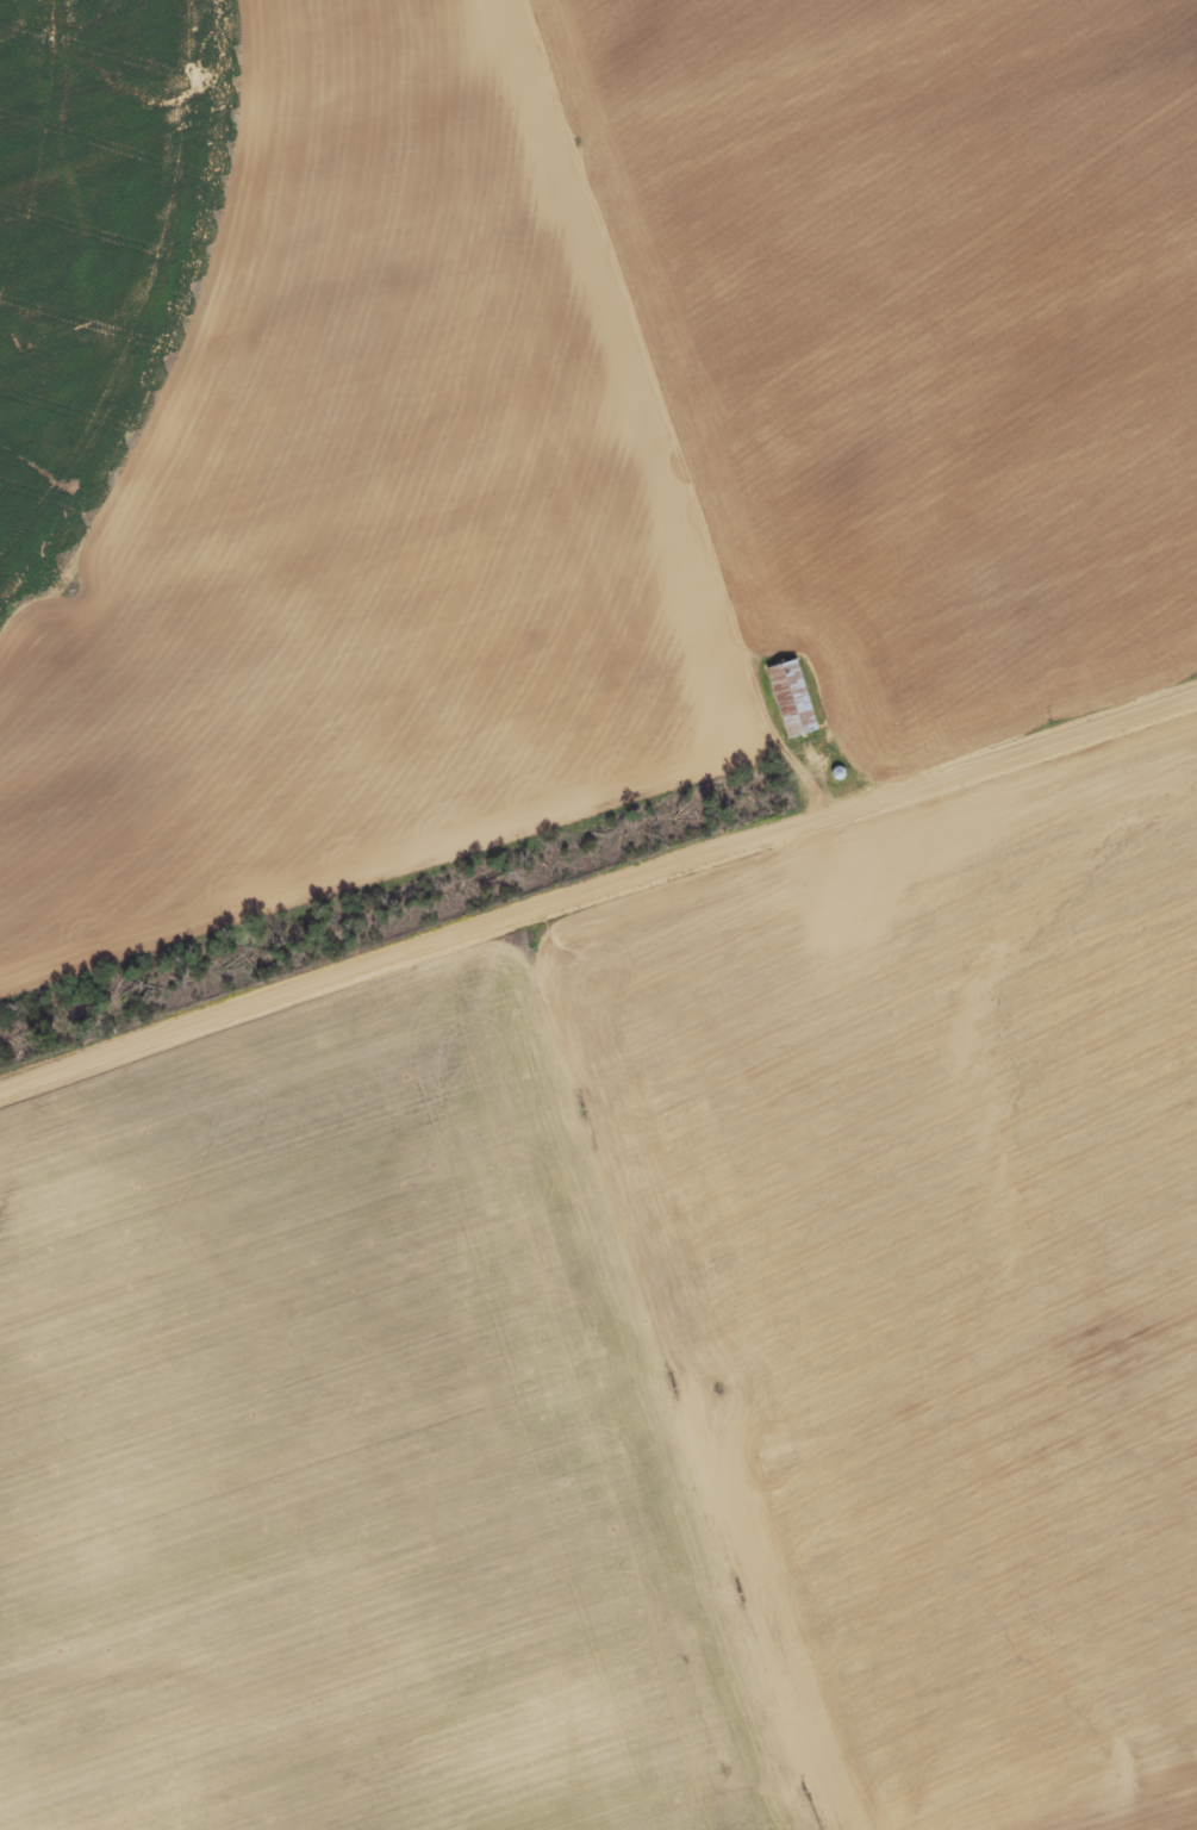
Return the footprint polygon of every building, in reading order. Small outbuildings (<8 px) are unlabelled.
[(814,732),(793,660),(762,669),(783,740),(814,732)]
